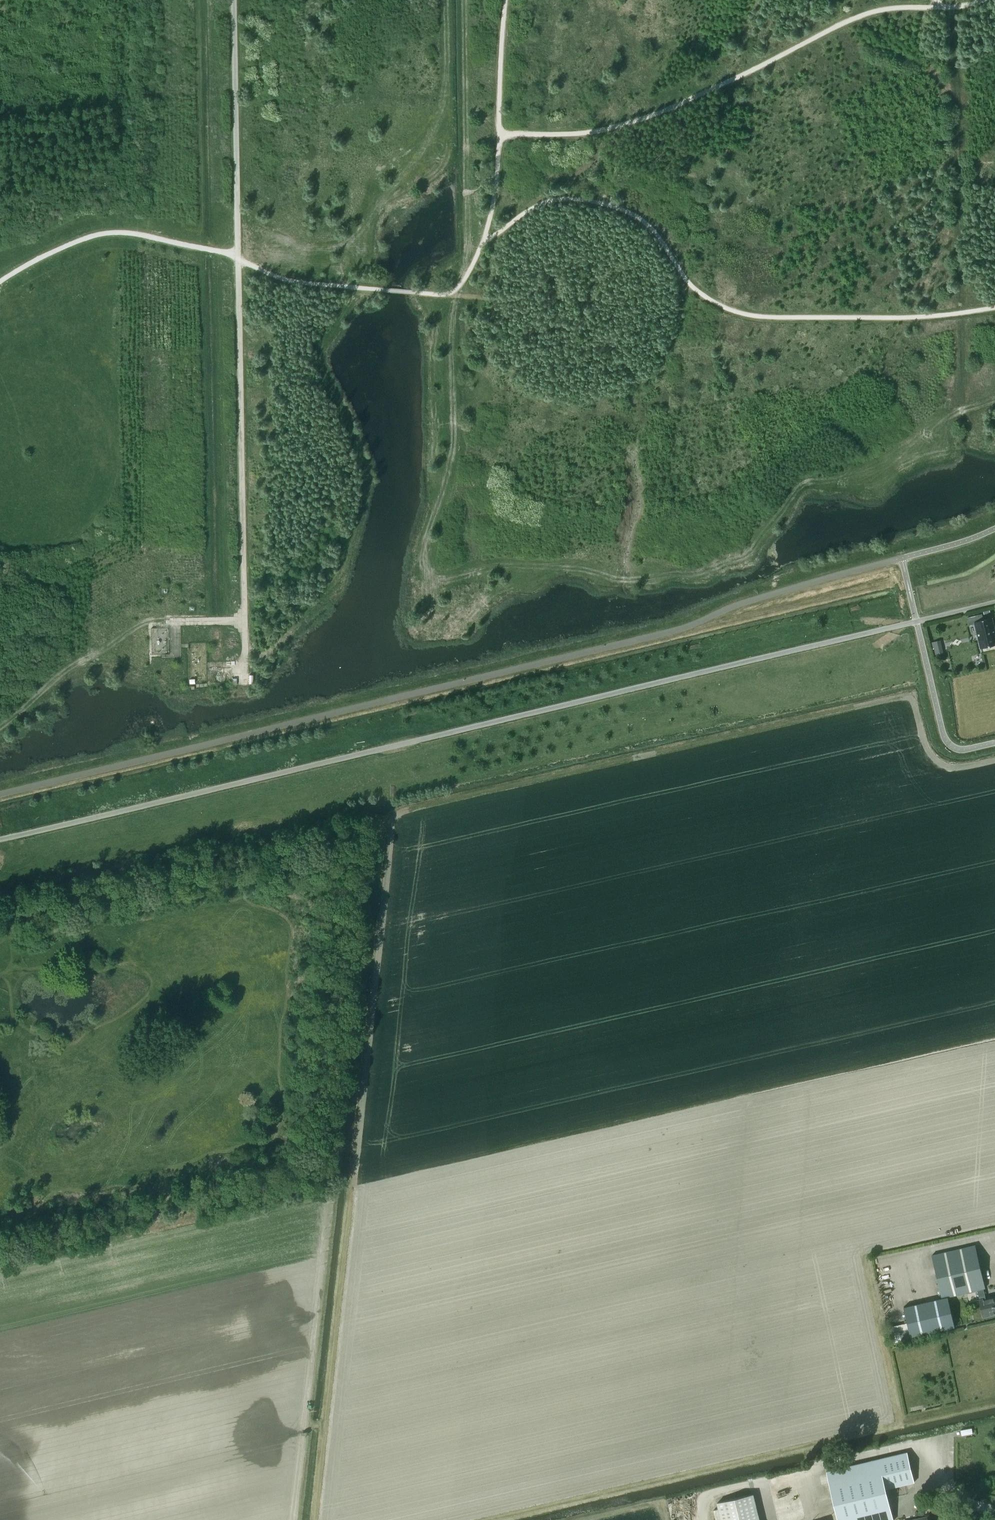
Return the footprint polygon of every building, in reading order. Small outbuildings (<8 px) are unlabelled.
[(992,618),(983,620),(982,614),(981,614),(967,617),(969,623),(969,625),(974,624),(976,629),(979,646),(984,645),(994,643),(994,632),(994,628),(993,625),(992,618)] [(983,1289),(985,1288),(975,1245),(932,1255),(942,1298),(904,1307),(911,1337),(955,1327),(947,1297),(977,1290),(979,1299),(979,1300),(983,1317),(994,1314),(994,1296),(985,1298),(983,1289)] [(886,1488),(914,1482),(907,1452),(826,1471),(838,1519),(893,1519),(886,1488)] [(753,1494),(717,1503),(721,1519),(759,1519),(753,1494)]
